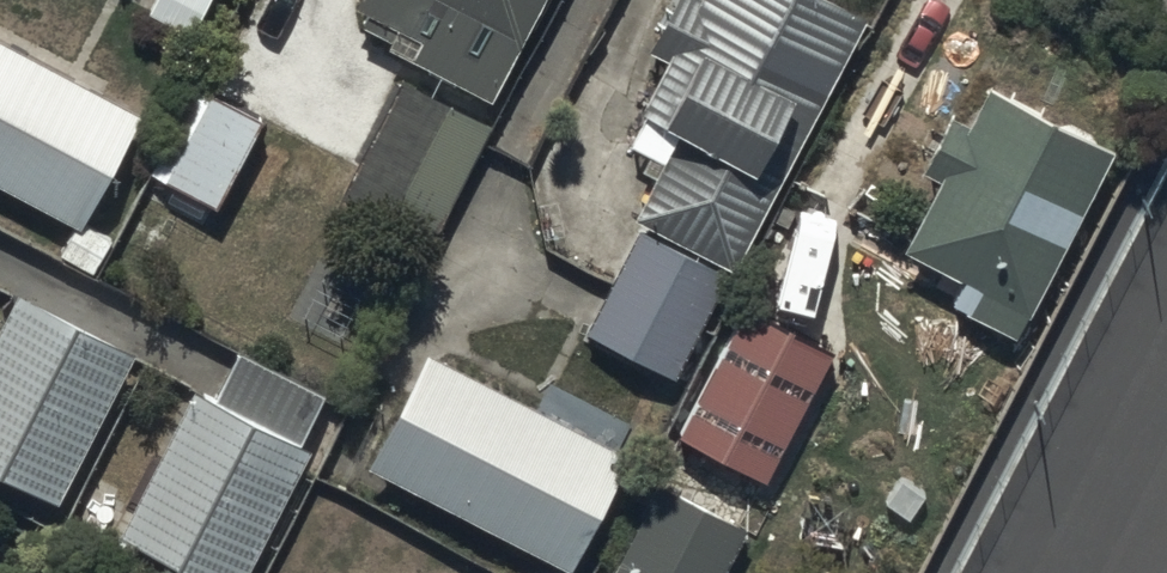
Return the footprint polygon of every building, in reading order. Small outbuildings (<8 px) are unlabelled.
[(153,9),(201,34),(218,0),(157,0),(153,9)] [(544,0),(363,0),(358,9),(424,44),(414,63),(491,102),(544,0)] [(868,26),(818,0),(703,0),(702,1),(700,0),(683,0),(648,67),(664,75),(622,154),(658,173),(633,223),(737,277),(868,26)] [(81,230),(142,116),(0,40),(0,187),(81,230)] [(427,250),(488,132),(402,88),(341,205),(427,250)] [(257,126),(193,92),(152,172),(216,205),(257,126)] [(1111,154),(990,93),(972,129),(953,119),(924,175),(940,183),(904,255),(943,275),(932,296),(1017,339),(1111,154)] [(114,239),(91,228),(73,263),(95,274),(114,239)] [(725,280),(639,236),(588,335),(674,379),(725,280)] [(16,301),(0,332),(0,476),(59,507),(135,363),(16,301)] [(680,441),(764,486),(834,356),(749,311),(680,441)] [(366,473),(559,572),(565,572),(625,459),(427,356),(366,473)] [(325,399),(240,357),(218,401),(302,444),(325,399)] [(186,572),(255,572),(314,457),(196,397),(123,541),(186,572)] [(656,490),(615,572),(723,572),(743,532),(656,490)]
